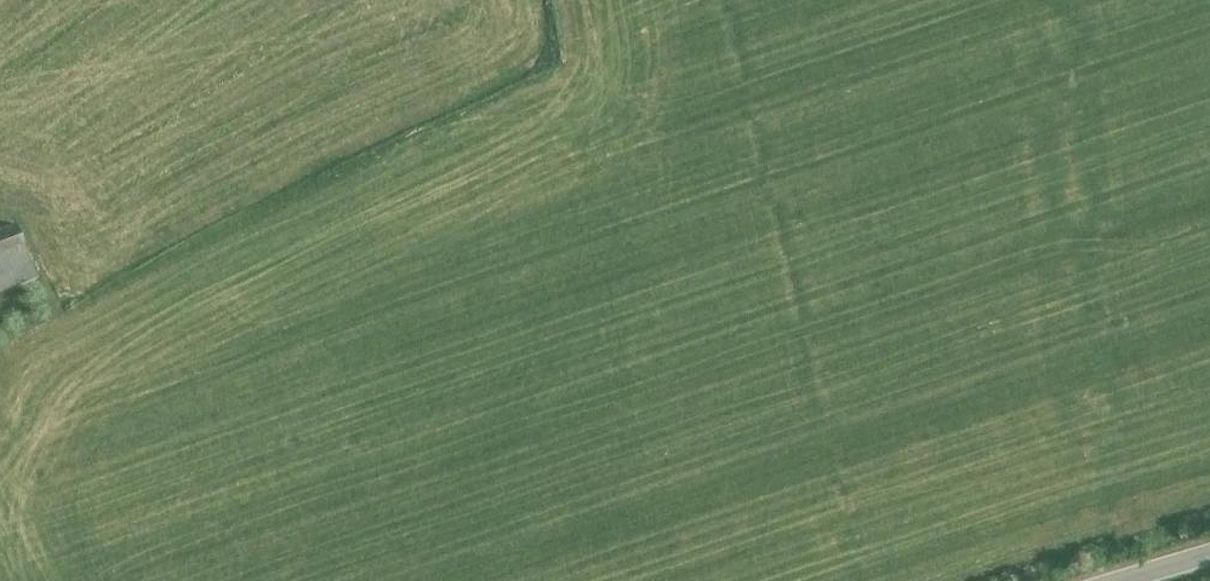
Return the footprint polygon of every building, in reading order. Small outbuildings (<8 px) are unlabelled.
[(0,232),(0,293),(38,279),(17,226),(0,232)]
